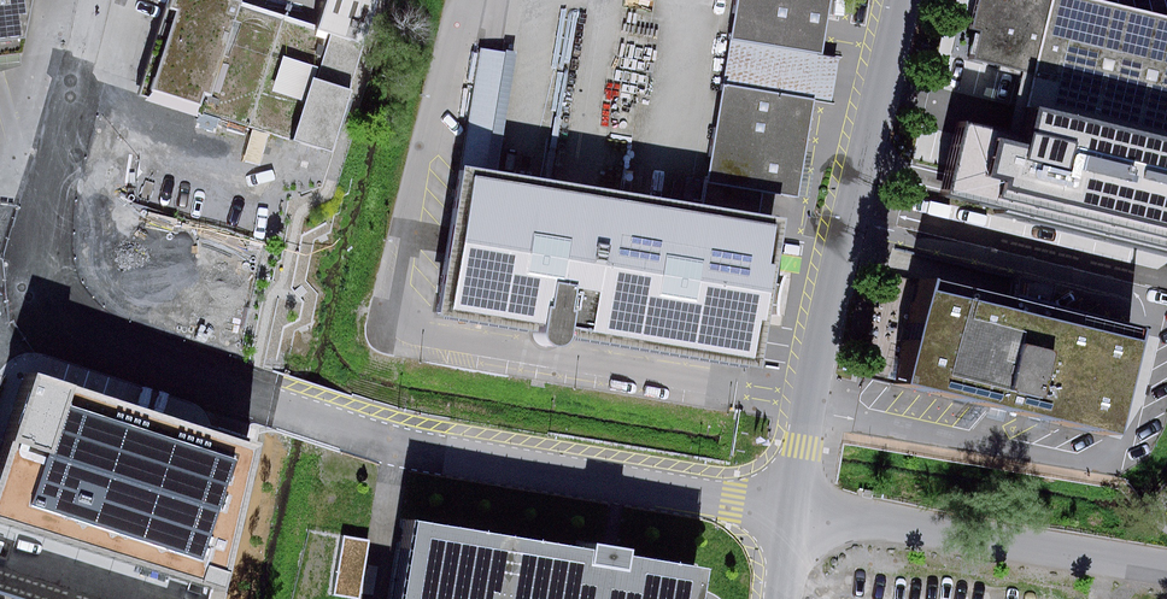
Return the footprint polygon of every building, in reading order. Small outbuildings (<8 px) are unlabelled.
[(21,65),(20,53),(24,53),(34,0),(0,0),(0,71),(21,65)] [(368,35),(320,21),(246,0),(175,0),(148,92),(314,140),(318,126),(340,132),(368,35)] [(320,21),(368,35),(379,0),(326,0),(320,21)] [(705,205),(497,171),(516,55),(483,49),(439,317),(549,334),(550,338),(552,342),(555,344),(559,346),(564,346),(568,345),(572,343),(575,339),(765,370),(774,315),(782,317),(781,306),(781,296),(784,286),(788,276),(781,275),(786,241),(790,218),(760,213),(763,192),(800,198),(816,101),(834,104),(842,57),(823,54),(832,0),(738,0),(705,205)] [(974,29),(982,31),(975,59),(1034,73),(1035,73),(1027,108),(1166,142),(1166,16),(1102,0),(981,0),(974,29)] [(949,195),(1166,242),(1166,144),(1027,108),(1020,132),(965,124),(949,195)] [(1116,438),(1142,332),(1137,331),(929,281),(903,387),(1116,438)] [(37,373),(0,487),(0,515),(230,586),(262,446),(37,373)] [(418,523),(405,598),(705,598),(710,573),(418,523)] [(0,587),(0,598),(40,598),(0,587)]
